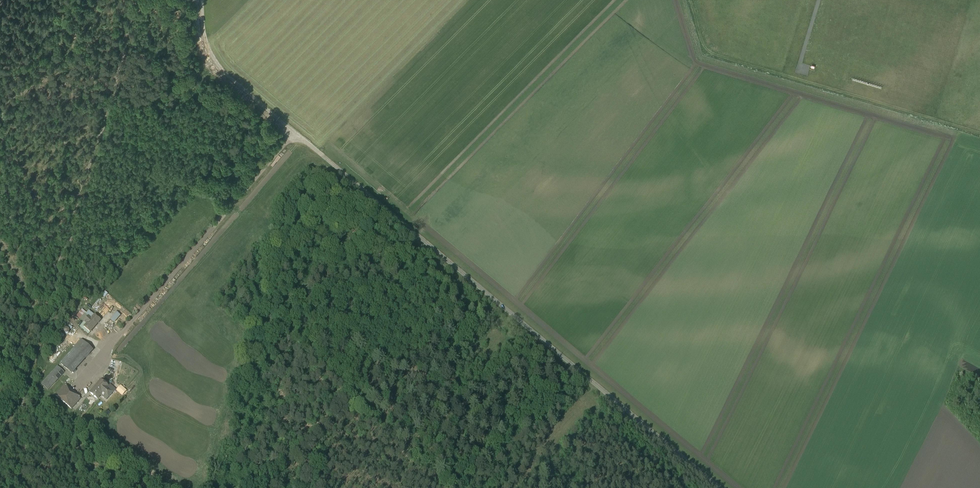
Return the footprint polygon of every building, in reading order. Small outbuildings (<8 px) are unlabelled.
[(86,324),(94,314),(89,310),(86,313),(82,309),(76,316),(83,322),(83,321),(86,324)] [(90,332),(91,331),(101,320),(94,314),(86,324),(83,327),(90,332)] [(93,350),(81,339),(60,363),(72,374),(93,350)] [(64,372),(57,366),(41,383),(48,390),(64,372)] [(97,399),(100,396),(101,395),(106,400),(115,389),(112,386),(110,388),(100,379),(89,392),(97,399)] [(80,398),(68,387),(64,384),(56,395),(71,408),(80,398)]
